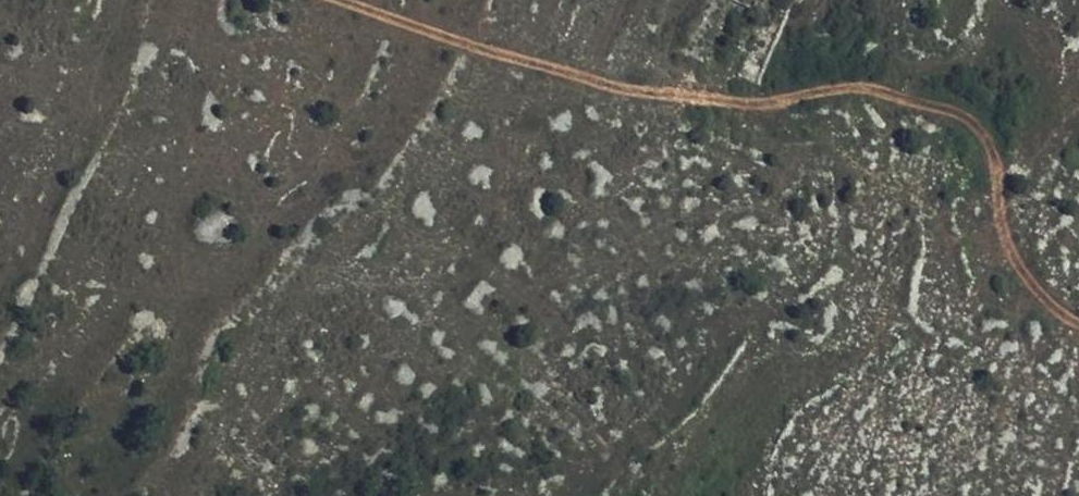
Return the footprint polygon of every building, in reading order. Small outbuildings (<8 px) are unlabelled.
[(758,10),(763,0),(733,0),(758,10)]
